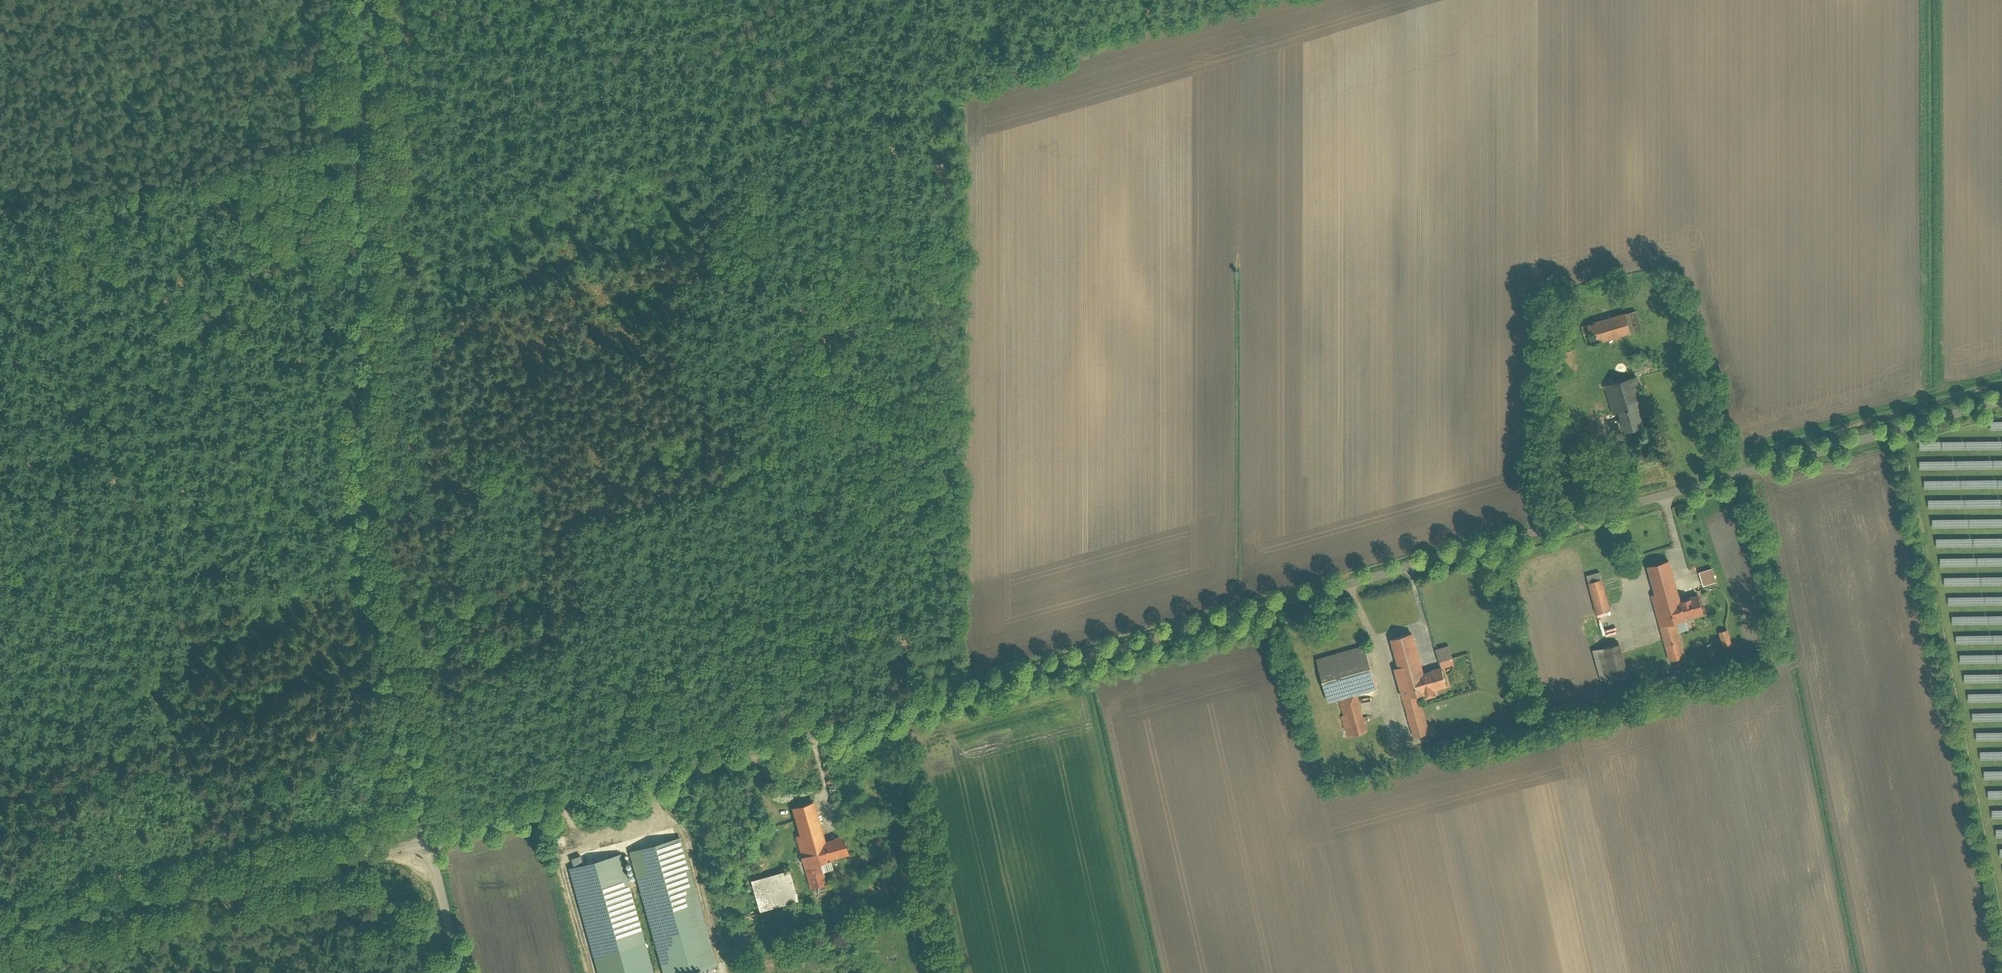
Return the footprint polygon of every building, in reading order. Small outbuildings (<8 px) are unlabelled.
[(1574,340),(1620,328),(1615,310),(1569,322),(1574,340)] [(1607,412),(1614,410),(1620,432),(1649,424),(1634,372),(1599,382),(1607,412)] [(1647,594),(1667,658),(1682,654),(1672,623),(1702,614),(1695,592),(1678,598),(1666,558),(1643,565),(1651,593),(1647,594)] [(1695,571),(1699,584),(1715,579),(1711,566),(1695,571)] [(1598,634),(1612,630),(1597,577),(1584,581),(1598,634)] [(1724,628),(1714,631),(1720,646),(1730,642),(1724,628)] [(1386,665),(1407,736),(1425,731),(1413,693),(1421,691),(1423,698),(1434,695),(1432,689),(1444,686),(1438,665),(1420,670),(1408,630),(1383,637),(1391,664),(1386,665)] [(1590,649),(1598,680),(1624,673),(1617,642),(1590,649)] [(1310,658),(1323,700),(1336,697),(1347,736),(1364,731),(1353,693),(1371,687),(1358,644),(1310,658)] [(1436,660),(1451,657),(1449,644),(1433,647),(1436,660)] [(817,797),(793,803),(813,888),(830,884),(824,857),(853,850),(848,830),(826,835),(817,797)] [(718,969),(681,836),(634,849),(667,969),(654,972),(705,972),(718,969)] [(568,868),(598,972),(654,972),(620,854),(568,868)] [(791,868),(753,879),(761,908),(800,896),(791,868)]
